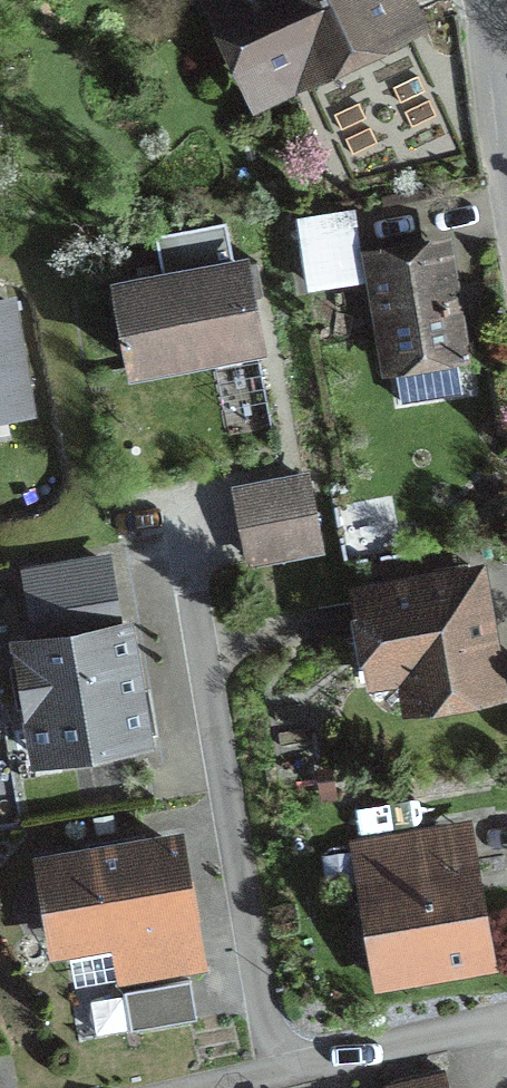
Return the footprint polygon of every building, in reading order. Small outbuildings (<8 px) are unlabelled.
[(222,3),(263,88),(286,77),(284,74),(402,18),(393,0),(228,0),(222,3)] [(353,216),(302,224),(312,287),(364,279),(353,216)] [(155,235),(163,279),(120,287),(136,369),(256,346),(241,264),(234,266),(225,222),(155,235)] [(440,255),(377,265),(393,359),(455,349),(440,255)] [(8,304),(0,305),(0,413),(25,408),(8,304)] [(317,548),(304,478),(238,491),(251,560),(317,548)] [(40,641),(19,644),(39,760),(143,742),(110,566),(30,580),(40,641)] [(363,598),(376,675),(409,669),(415,702),(492,689),(473,579),(363,598)] [(186,922),(172,844),(50,865),(63,943),(186,922)] [(484,959),(472,893),(465,894),(459,863),(373,878),(390,975),(484,959)] [(130,1030),(196,1019),(190,980),(124,991),(130,1030)]
